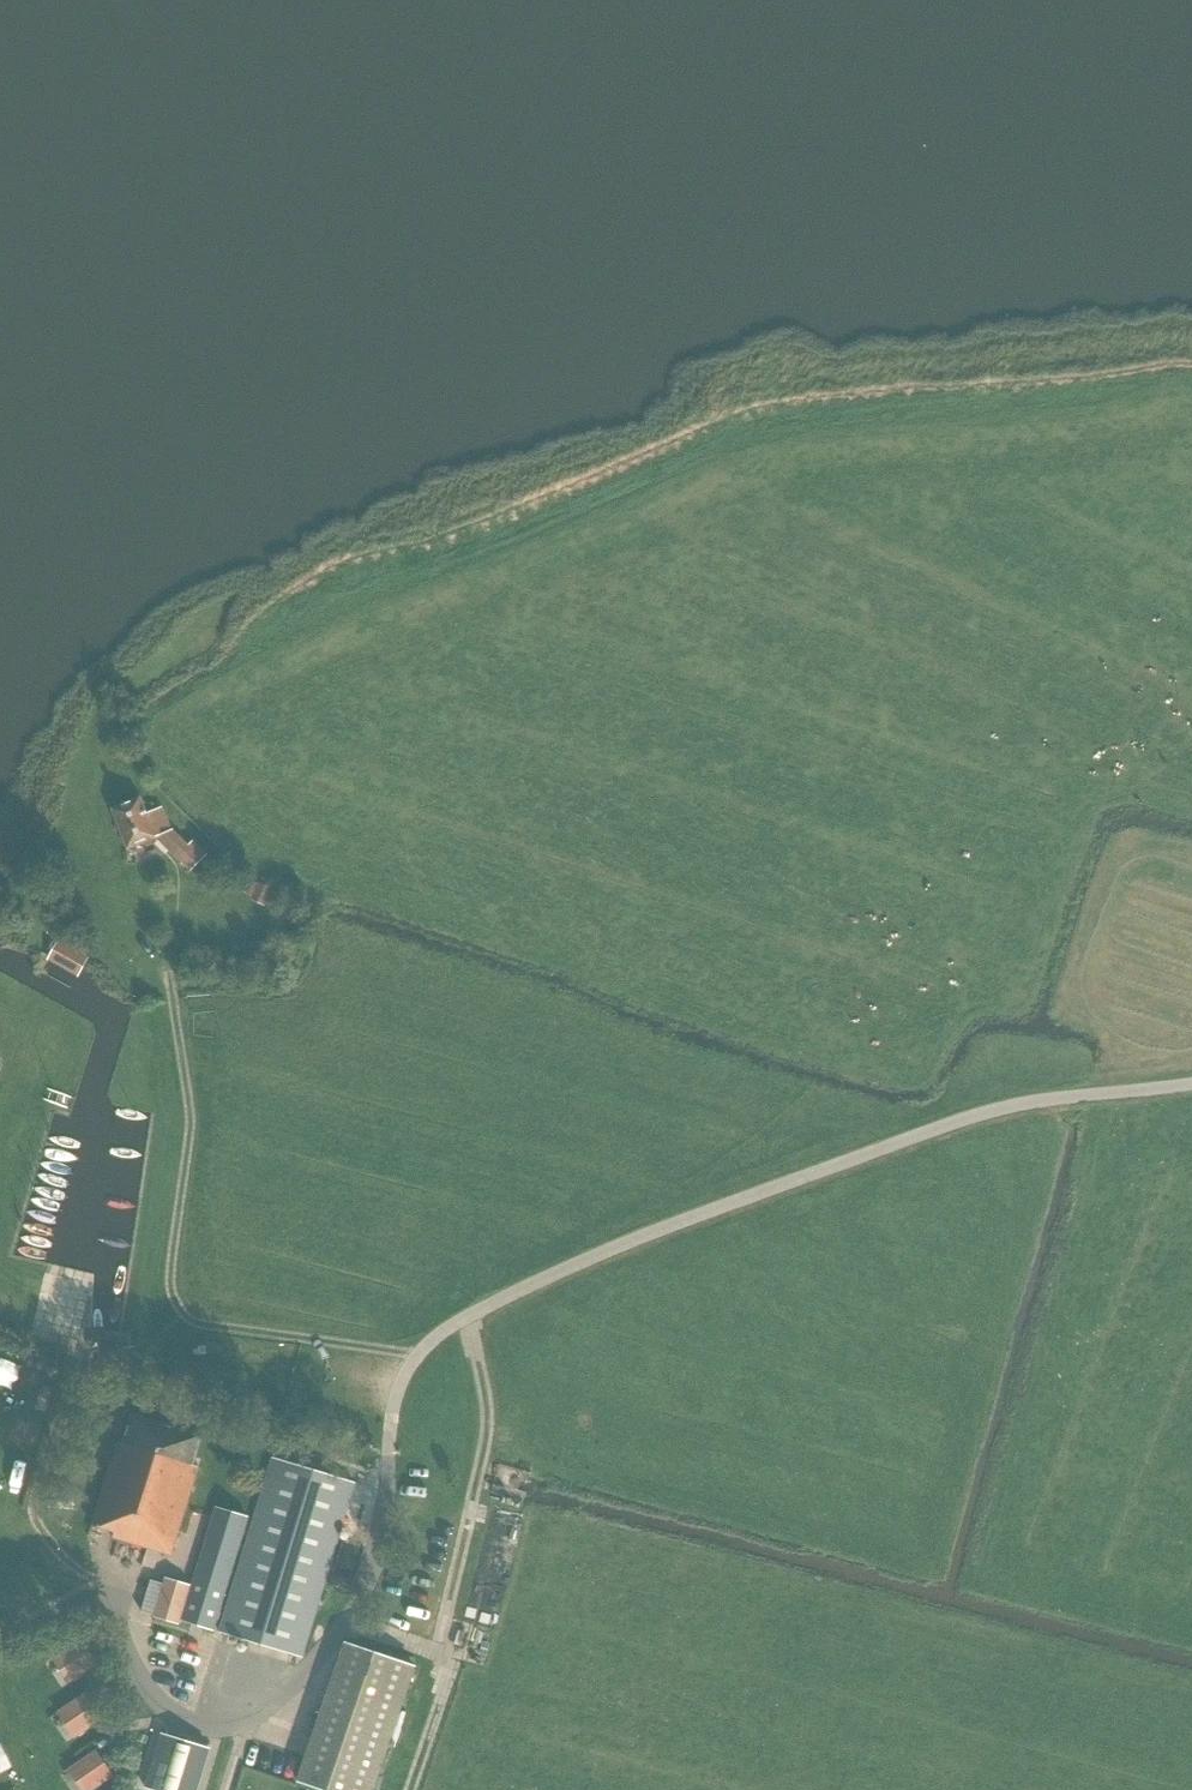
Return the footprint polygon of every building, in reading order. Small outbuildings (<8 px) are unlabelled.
[(157,837),(191,870),(202,859),(172,830),(162,807),(148,813),(141,796),(112,809),(128,850),(157,837)] [(273,889),(259,882),(258,883),(254,881),(248,894),(252,896),(251,899),(265,906),(266,903),(271,905),(277,892),(272,890),(273,889)] [(88,957),(57,940),(46,959),(78,976),(88,957)] [(199,1466),(193,1464),(202,1436),(133,1415),(124,1444),(118,1442),(92,1525),(109,1530),(115,1532),(113,1537),(172,1555),(199,1466)] [(220,1632),(302,1657),(355,1483),(273,1458),(220,1632)] [(190,1590),(180,1621),(215,1631),(250,1517),(215,1506),(190,1590)] [(180,1621),(190,1590),(163,1582),(151,1623),(178,1630),(180,1621)] [(298,1782),(321,1789),(373,1789),(415,1668),(345,1644),(298,1782)] [(76,1650),(42,1670),(56,1694),(90,1674),(76,1650)] [(106,1720),(88,1693),(55,1715),(73,1742),(106,1720)] [(150,1789),(198,1789),(211,1747),(161,1733),(145,1788),(150,1789)] [(94,1756),(65,1775),(74,1789),(100,1789),(111,1783),(94,1756)]
